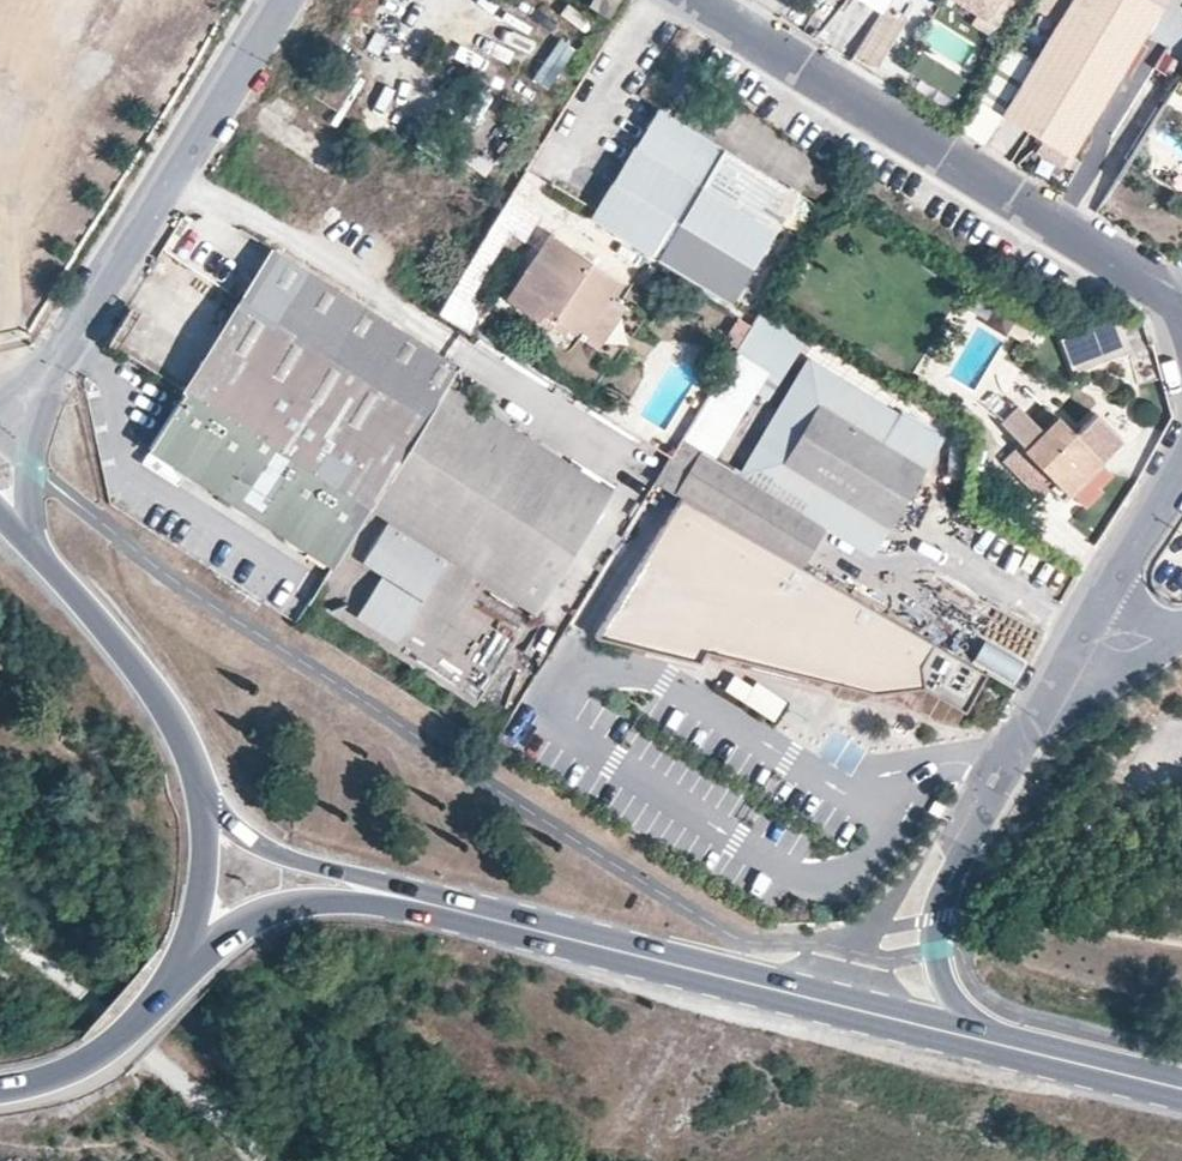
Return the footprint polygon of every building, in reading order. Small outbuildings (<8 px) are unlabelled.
[(607,14),(615,0),(592,0),(589,5),(607,14)] [(987,12),(995,0),(968,0),(987,12)] [(1067,148),(1159,0),(1068,0),(1034,54),(1012,40),(979,93),(1067,148)] [(517,52),(528,13),(493,4),(482,42),(517,52)] [(878,6),(852,49),(874,62),(900,19),(878,6)] [(530,72),(546,83),(574,45),(557,33),(530,72)] [(732,299),(797,192),(660,107),(595,215),(732,299)] [(535,313),(540,305),(581,332),(608,290),(615,293),(623,278),(552,232),(509,295),(535,313)] [(469,251),(436,306),(460,320),(493,265),(469,251)] [(308,276),(276,257),(187,399),(152,460),(179,475),(193,475),(200,488),(289,541),(304,541),(310,554),(338,570),(373,512),(448,387),(459,368),(308,276)] [(581,332),(597,341),(625,299),(615,293),(608,290),(581,332)] [(1129,346),(1118,316),(1060,336),(1071,366),(1129,346)] [(940,441),(812,359),(784,407),(722,371),(670,455),(655,482),(684,498),(763,543),(804,567),(830,524),(868,549),(920,463),(926,466),(940,441)] [(317,605),(483,704),(616,488),(448,387),(373,512),(338,570),(317,605)] [(1096,460),(1120,438),(1093,410),(1072,430),(1058,416),(1055,418),(1042,431),(1032,421),(1016,404),(999,421),(1024,447),(1008,462),(1038,494),(1049,484),(1060,495),(1065,491),(1081,508),(1100,490),(1097,487),(1110,474),(1096,460)] [(1055,418),(1046,407),(1032,421),(1042,431),(1055,418)] [(193,475),(179,475),(200,488),(193,475)] [(763,543),(684,498),(595,640),(870,694),(917,684),(963,708),(988,673),(975,665),(804,567),(763,543)] [(304,541),(289,541),(310,554),(304,541)] [(976,634),(968,655),(1013,672),(1021,651),(976,634)] [(732,670),(723,684),(773,716),(786,696),(755,676),(751,682),(732,670)]
